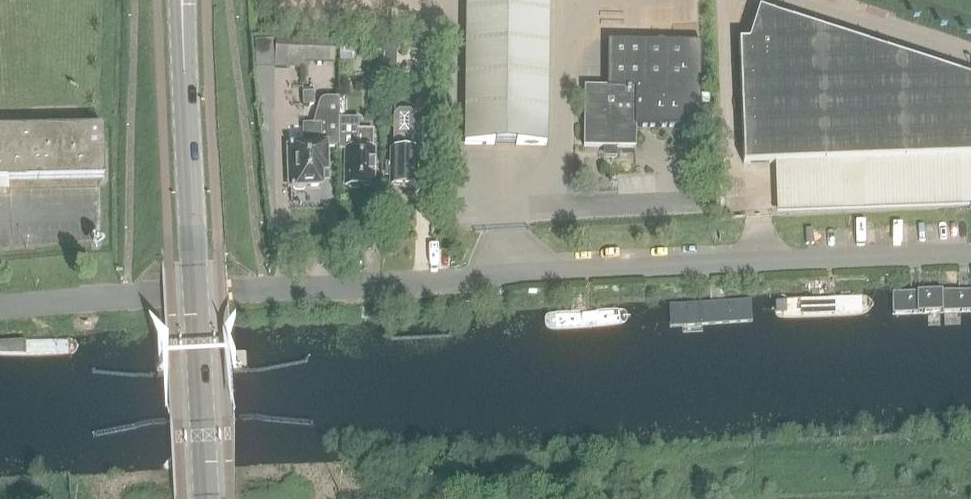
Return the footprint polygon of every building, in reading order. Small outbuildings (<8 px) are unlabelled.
[(464,144),(547,146),(549,0),(466,0),(464,144)] [(740,42),(744,164),(970,155),(970,79),(759,10),(749,42),(740,42)] [(303,61),(335,61),(336,39),(275,38),(274,60),(277,60),(277,67),(303,68),(303,61)] [(586,147),(635,148),(636,123),(703,124),(703,44),(611,44),(611,88),(586,88),(586,147)] [(425,47),(424,55),(428,60),(436,60),(437,48),(425,47)] [(339,50),(339,59),(351,59),(351,50),(339,50)] [(303,94),(303,106),(314,105),(314,94),(303,94)] [(319,104),(318,106),(313,124),(302,125),(302,145),(290,145),(290,149),(284,150),(286,186),(320,185),(320,172),(326,171),(325,146),(340,146),(340,100),(325,99),(324,100),(322,100),(321,102),(320,103),(319,104)] [(396,136),(396,150),(391,150),(390,186),(416,186),(417,157),(437,157),(438,121),(413,120),(413,137),(396,136)] [(0,129),(0,180),(103,178),(103,127),(0,129)] [(372,131),(357,131),(341,130),(340,148),(347,149),(346,185),(372,186),(372,149),(372,131)] [(902,312),(970,309),(970,288),(901,291),(902,312)] [(788,296),(789,317),(890,313),(889,292),(788,296)] [(668,303),(669,324),(768,318),(767,297),(668,303)] [(525,313),(526,334),(626,327),(625,306),(525,313)]
